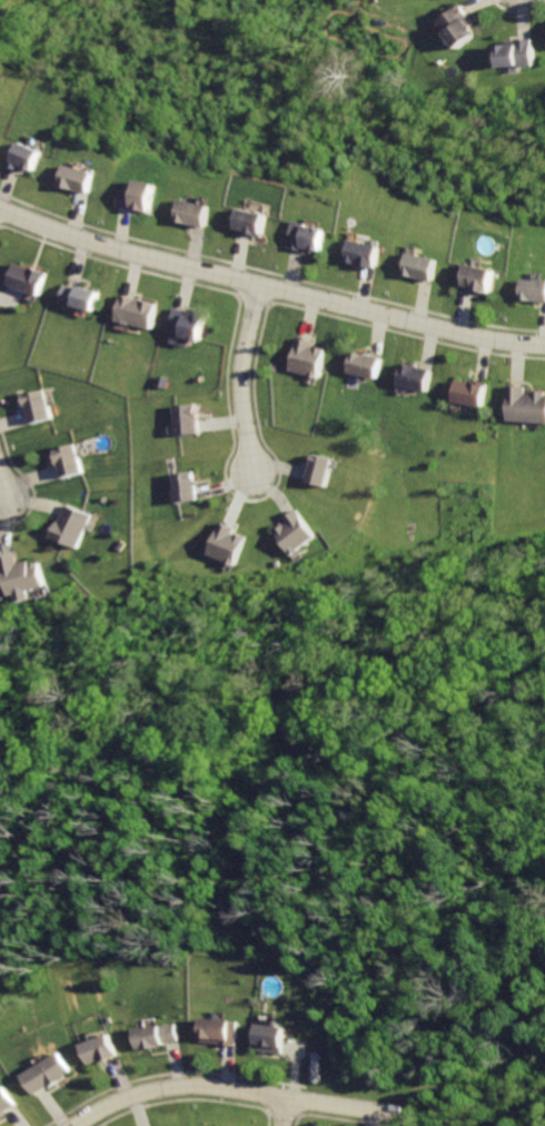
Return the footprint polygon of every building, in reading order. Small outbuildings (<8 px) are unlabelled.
[(455,4),(476,34),(453,51),(432,21),(455,4)] [(488,46),(493,72),(533,67),(528,40),(488,46)] [(21,140),(11,169),(29,175),(32,168),(46,172),(52,151),(21,140)] [(72,166),(65,189),(97,199),(105,176),(72,166)] [(129,190),(125,210),(159,218),(167,187),(142,181),(139,192),(129,190)] [(190,200),(184,227),(215,235),(221,208),(190,200)] [(248,209),(241,237),(275,245),(281,217),(248,209)] [(301,221),(295,248),(330,256),(336,230),(301,221)] [(359,240),(353,265),(385,275),(392,249),(359,240)] [(415,251),(408,276),(439,284),(446,259),(415,251)] [(19,263),(10,287),(42,298),(51,274),(19,263)] [(468,266),(464,292),(496,297),(501,271),(468,266)] [(525,303),(544,303),(544,278),(526,277),(525,303)] [(66,283),(60,305),(100,316),(107,294),(66,283)] [(127,294),(118,323),(158,334),(166,306),(127,294)] [(177,310),(170,339),(192,345),(195,338),(206,340),(211,318),(177,310)] [(294,334),(284,368),(316,377),(324,353),(313,349),(315,340),(294,334)] [(351,352),(346,376),(378,383),(383,358),(351,352)] [(404,362),(398,385),(432,393),(436,369),(404,362)] [(457,378),(453,405),(486,412),(492,385),(457,378)] [(21,394),(31,425),(56,418),(46,386),(21,394)] [(503,422),(544,424),(544,398),(529,397),(531,387),(505,386),(503,422)] [(174,406),(178,436),(204,432),(199,402),(174,406)] [(53,448),(62,478),(87,471),(78,441),(53,448)] [(310,453),(303,483),(329,491),(337,460),(310,453)] [(166,473),(171,503),(197,498),(191,468),(166,473)] [(65,505),(50,539),(79,551),(93,516),(65,505)] [(296,505),(278,518),(283,525),(271,533),(288,556),(317,535),(296,505)] [(215,520),(202,556),(234,567),(242,542),(229,537),(232,526),(215,520)] [(9,597),(51,585),(43,557),(22,564),(20,554),(0,559),(0,567),(9,597)] [(206,1019),(204,1045),(238,1048),(240,1023),(206,1019)] [(141,1030),(145,1053),(169,1049),(168,1044),(182,1041),(180,1024),(141,1030)] [(261,1025),(257,1053),(287,1057),(290,1029),(261,1025)] [(86,1045),(95,1068),(126,1056),(117,1033),(86,1045)] [(22,1076),(36,1097),(77,1070),(65,1049),(22,1076)] [(23,1106),(10,1085),(0,1091),(0,1121),(23,1106)]
